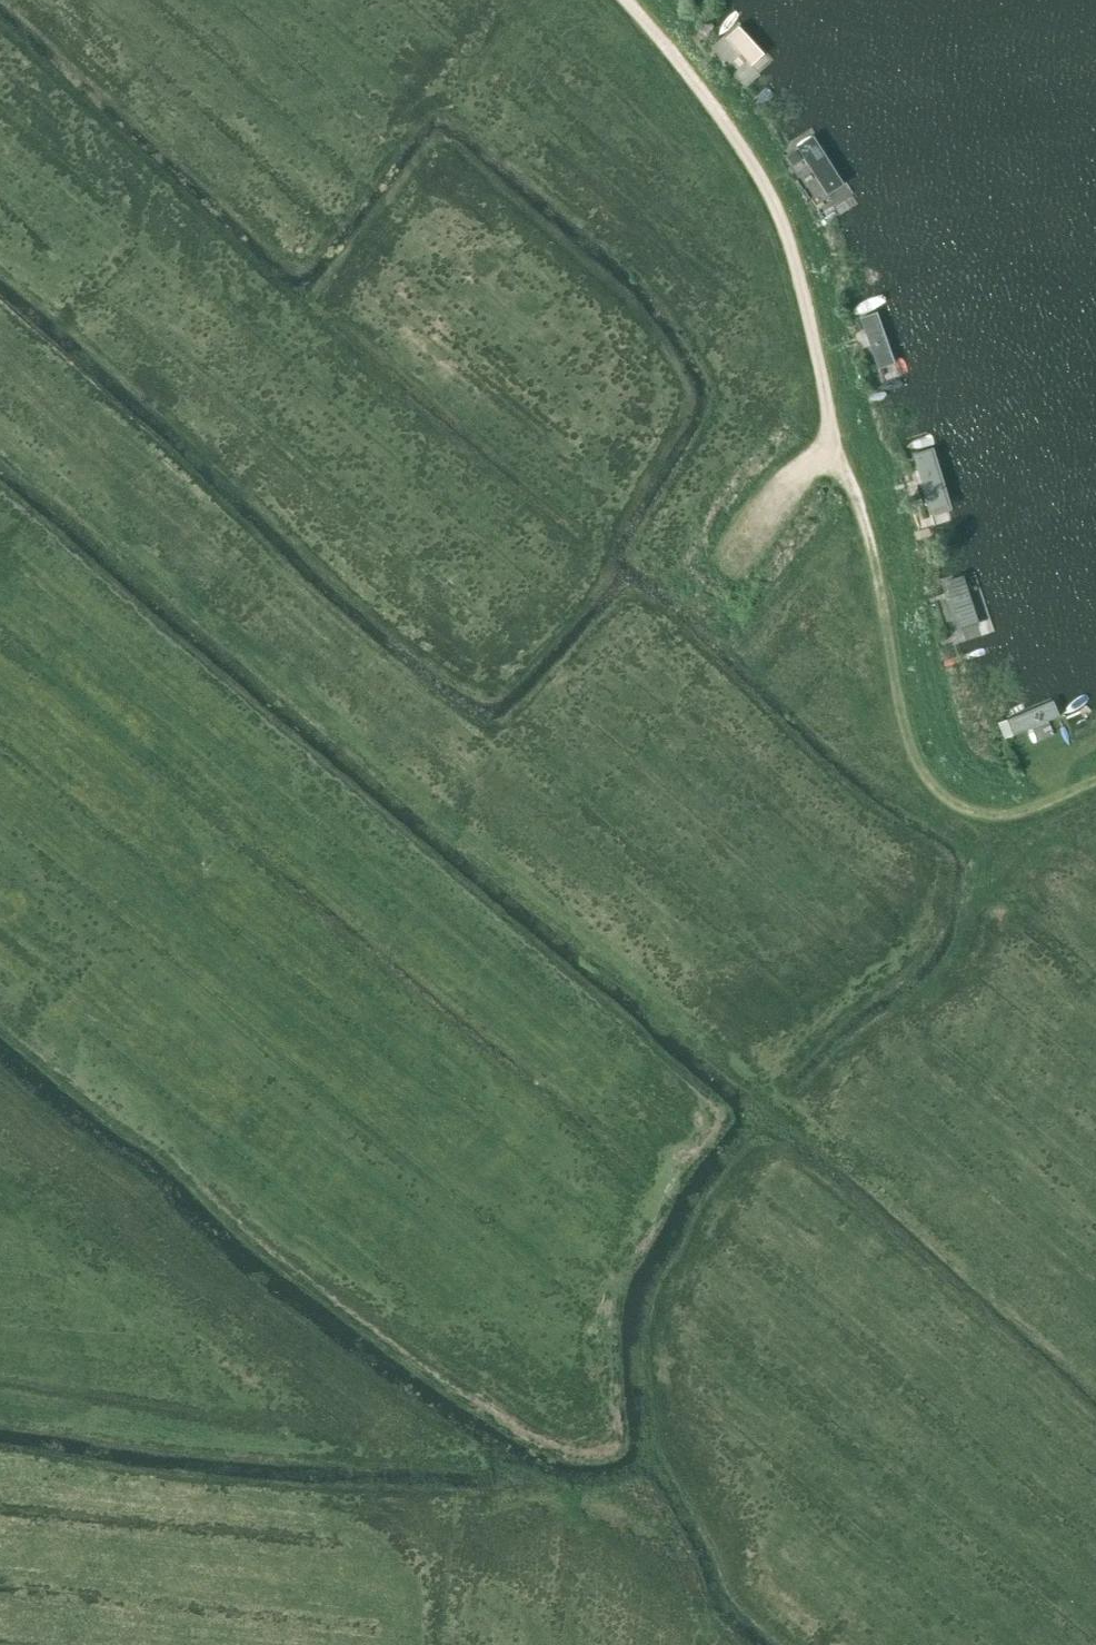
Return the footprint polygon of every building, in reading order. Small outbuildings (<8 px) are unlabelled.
[(739,16),(707,44),(747,89),(779,61),(739,16)] [(817,128),(788,145),(832,221),(861,205),(817,128)] [(881,307),(848,317),(871,393),(903,383),(881,307)] [(934,445),(902,455),(922,521),(955,511),(934,445)] [(969,571),(932,582),(956,662),(993,651),(969,571)] [(1004,717),(1014,743),(1066,721),(1056,696),(1004,717)]
